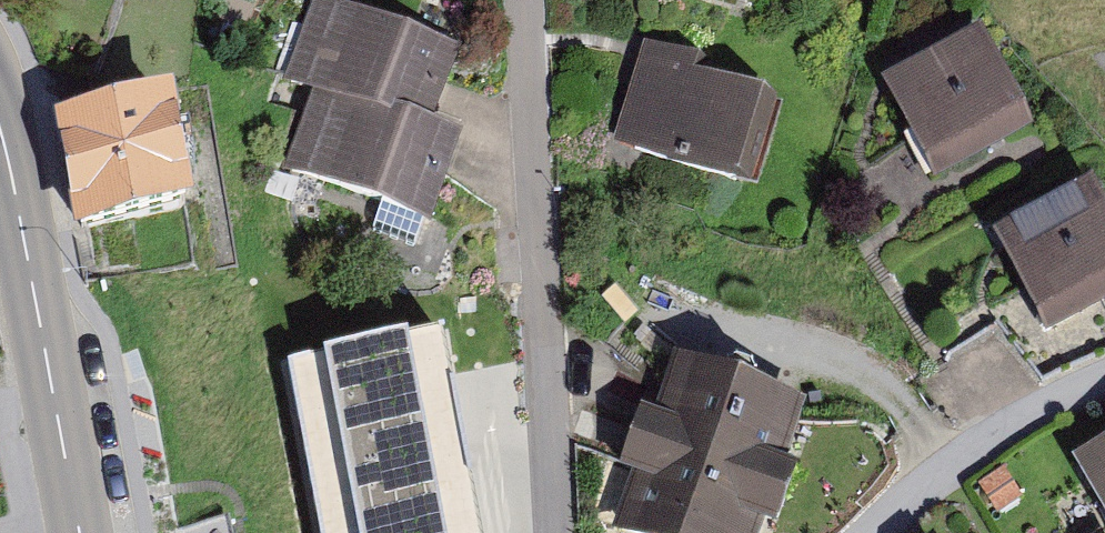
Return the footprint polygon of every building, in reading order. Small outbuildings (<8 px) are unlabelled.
[(470,44),(361,10),(314,161),(423,195),(470,44)] [(1045,111),(999,29),(917,75),(963,157),(1045,111)] [(789,86),(668,50),(644,129),(765,165),(789,86)] [(168,95),(62,115),(83,225),(189,206),(168,95)] [(1032,240),(1078,323),(1104,309),(1104,200),(1032,240)] [(642,528),(655,532),(742,532),(794,406),(707,370),(642,528)]
